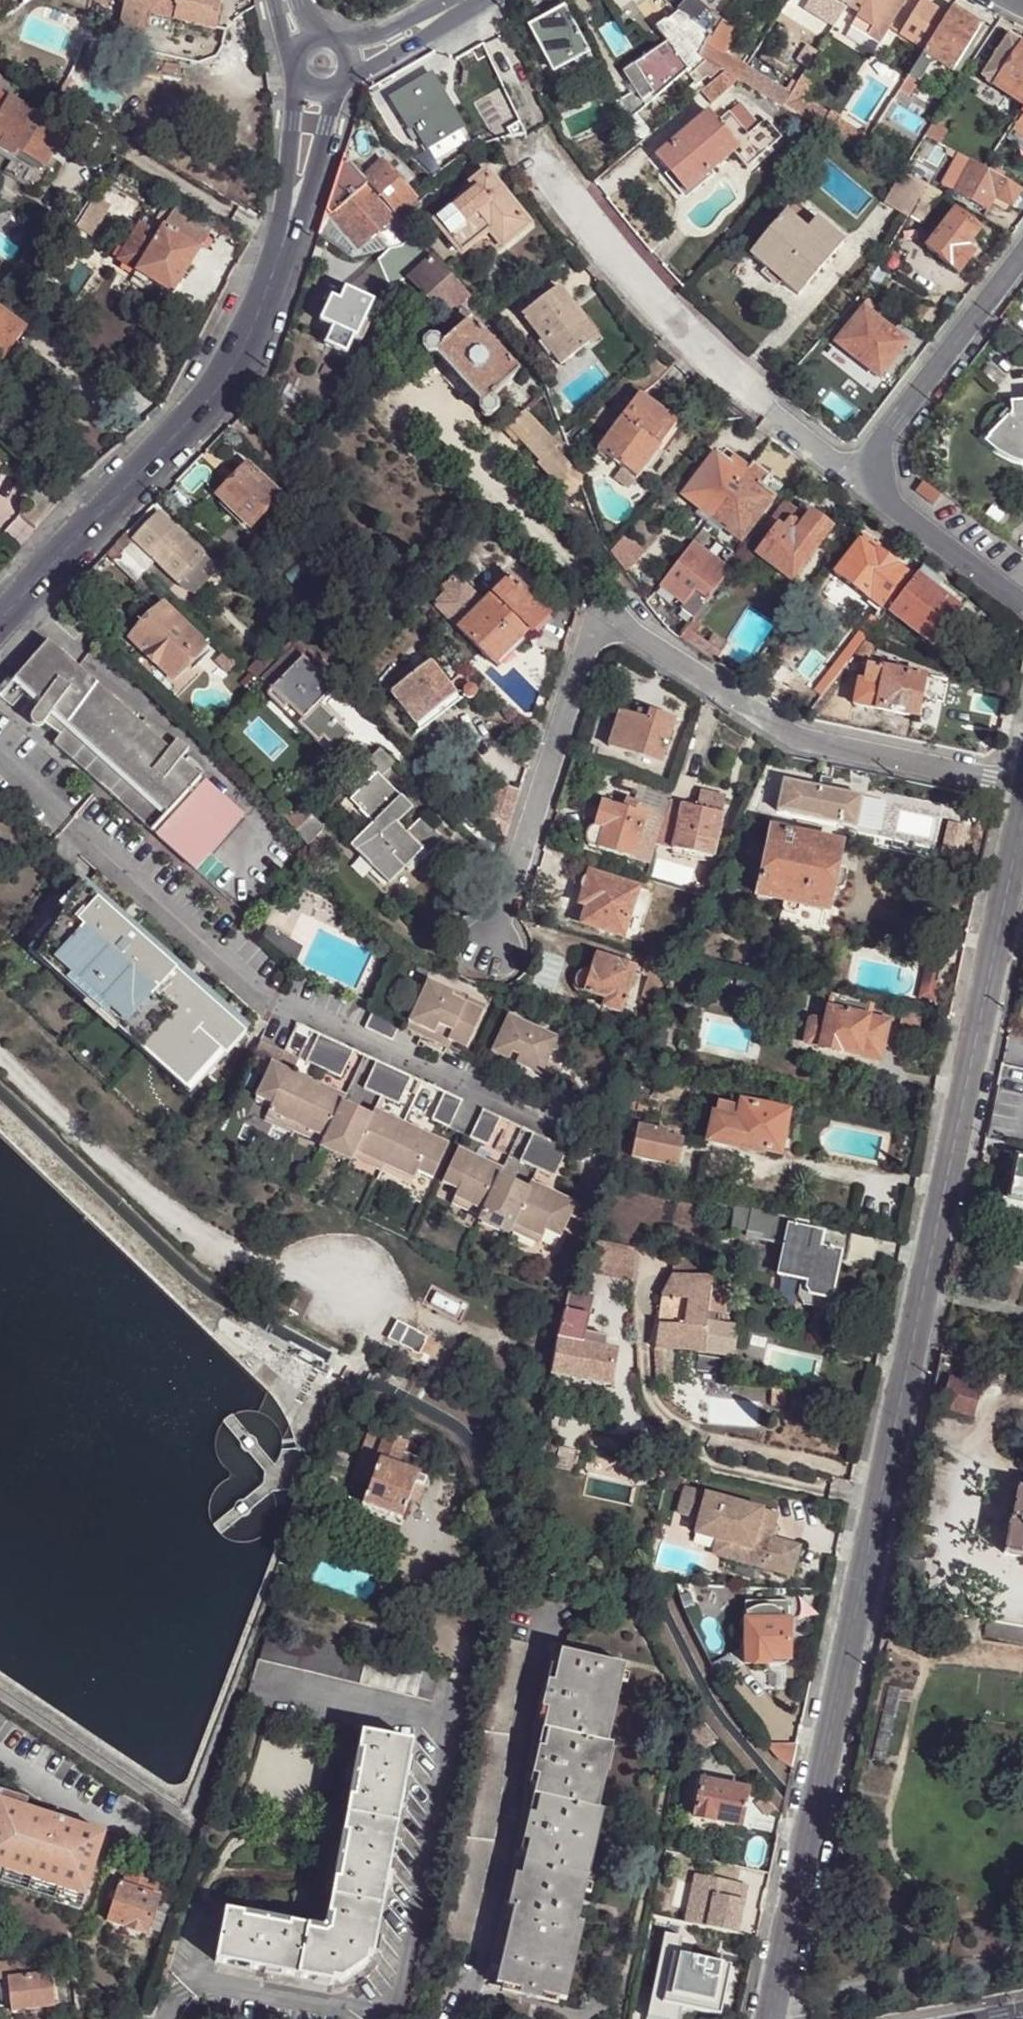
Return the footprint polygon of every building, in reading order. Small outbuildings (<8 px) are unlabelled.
[(13,12),(24,4),(22,0),(11,0),(13,12)] [(150,15),(214,29),(219,3),(214,2),(214,0),(124,0),(122,9),(150,15)] [(710,38),(721,20),(708,10),(697,0),(689,0),(685,4),(681,0),(679,0),(671,9),(678,14),(690,23),(710,38)] [(708,10),(717,0),(697,0),(708,10)] [(808,11),(823,20),(835,0),(815,0),(808,11)] [(846,8),(856,15),(849,28),(874,43),(901,0),(849,0),(845,6),(846,7),(846,8)] [(944,16),(919,0),(897,34),(922,50),(944,16)] [(533,26),(563,8),(561,3),(530,20),(533,26)] [(552,70),(586,51),(563,8),(533,26),(540,39),(537,41),(552,70)] [(146,34),(150,15),(122,9),(119,27),(146,34)] [(978,27),(948,9),(944,16),(922,50),(921,53),(932,60),(951,72),(960,58),(965,49),(978,27)] [(676,36),(690,23),(678,14),(658,29),(667,42),(676,36)] [(686,72),(700,59),(697,57),(705,44),(710,38),(690,23),(676,36),(667,42),(686,72)] [(529,28),(537,41),(540,39),(533,26),(529,28)] [(993,86),(1020,44),(1005,37),(979,78),(993,86)] [(667,42),(664,45),(632,67),(654,100),(678,79),(684,74),(686,72),(667,42)] [(723,73),(736,80),(744,67),(705,44),(697,57),(700,59),(718,70),(723,73)] [(1022,105),(1022,103),(1022,46),(1020,44),(993,86),(1022,105)] [(968,51),(965,49),(960,58),(963,60),(968,51)] [(594,64),(586,51),(552,70),(555,75),(577,62),(581,71),(594,64)] [(921,53),(907,75),(917,81),(932,60),(921,53)] [(15,66),(2,57),(0,60),(0,64),(11,71),(15,66)] [(963,60),(960,58),(951,72),(954,74),(963,60)] [(708,79),(718,70),(700,59),(686,72),(684,74),(691,83),(694,85),(698,82),(705,76),(708,79)] [(646,108),(654,100),(632,67),(622,74),(646,108)] [(736,80),(746,85),(754,73),(744,67),(736,80)] [(15,155),(18,156),(21,151),(46,167),(69,131),(40,112),(46,103),(0,73),(0,145),(15,155)] [(731,88),(736,80),(723,73),(704,87),(700,92),(711,105),(731,88)] [(746,85),(759,93),(766,80),(754,73),(746,85)] [(392,101),(410,130),(414,127),(421,138),(428,149),(430,148),(459,130),(461,129),(445,103),(447,102),(431,76),(392,101)] [(799,78),(791,92),(802,99),(811,85),(799,78)] [(686,88),(694,97),(700,92),(704,87),(698,82),(694,85),(691,83),(686,88)] [(774,102),(781,105),(789,93),(779,87),(774,95),(769,93),(766,98),(774,102)] [(815,125),(820,128),(828,115),(802,99),(791,92),(789,93),(781,105),(815,125)] [(632,96),(617,105),(619,109),(627,125),(633,119),(642,112),(632,96)] [(415,138),(410,130),(392,101),(380,108),(394,132),(398,129),(406,143),(415,138)] [(738,103),(727,113),(733,120),(744,111),(738,103)] [(627,125),(619,109),(613,112),(621,128),(624,126),(627,125)] [(744,111),(733,120),(746,135),(756,126),(744,111)] [(737,147),(716,122),(707,112),(655,157),(684,193),(733,151),(737,147)] [(1022,112),(1011,127),(1022,136),(1022,113),(1022,112)] [(727,113),(716,122),(737,147),(733,151),(747,167),(780,138),(765,119),(756,126),(746,135),(733,120),(727,113)] [(633,119),(627,125),(635,138),(638,139),(645,139),(647,137),(633,119)] [(635,138),(627,125),(624,126),(621,128),(619,130),(630,145),(638,139),(635,138)] [(931,125),(925,138),(939,145),(946,133),(931,125)] [(414,127),(410,130),(415,138),(416,141),(421,138),(414,127)] [(465,139),(459,130),(430,148),(436,157),(465,139)] [(44,180),(51,170),(46,167),(21,151),(18,156),(15,155),(12,159),(13,160),(5,172),(37,192),(44,180)] [(970,162),(962,158),(945,189),(954,193),(970,162)] [(343,160),(343,163),(326,215),(330,220),(368,187),(362,181),(343,160)] [(899,174),(911,180),(914,176),(920,166),(908,160),(899,174)] [(982,169),(970,162),(954,193),(985,209),(992,196),(1009,205),(1018,188),(999,178),(988,172),(982,169)] [(368,187),(396,217),(414,200),(403,188),(391,176),(380,163),(362,181),(368,187)] [(931,173),(920,166),(914,176),(926,182),(931,173)] [(991,166),(988,172),(999,178),(1003,172),(991,166)] [(399,169),(391,176),(403,188),(410,182),(399,169)] [(880,205),(905,218),(907,216),(923,187),(911,180),(899,174),(898,172),(880,205)] [(529,227),(486,173),(472,184),(476,189),(435,222),(461,255),(490,232),(503,247),(529,227)] [(911,180),(923,187),(926,182),(914,176),(911,180)] [(396,217),(368,187),(330,220),(326,215),(319,236),(348,256),(355,249),(359,253),(379,236),(387,229),(398,220),(396,217)] [(923,187),(907,216),(921,224),(937,195),(923,187)] [(398,220),(403,225),(421,208),(414,200),(396,217),(398,220)] [(795,200),(785,213),(806,231),(816,218),(795,200)] [(923,248),(956,274),(970,254),(964,249),(977,232),(951,212),(923,248)] [(171,213),(161,228),(198,251),(208,236),(171,213)] [(806,231),(785,213),(750,255),(767,270),(781,281),(798,296),(844,241),(816,218),(806,231)] [(403,225),(398,220),(387,229),(395,239),(406,229),(403,225)] [(135,273),(157,236),(138,225),(116,262),(135,273)] [(198,251),(161,228),(157,236),(135,273),(159,288),(163,282),(175,289),(198,251)] [(415,238),(406,229),(395,239),(393,240),(401,249),(415,238)] [(362,257),(391,251),(379,236),(359,253),(362,257)] [(432,258),(415,238),(401,249),(391,251),(377,260),(391,286),(401,282),(411,279),(432,258)] [(469,298),(432,258),(411,279),(414,282),(447,317),(448,316),(454,311),(460,305),(469,298)] [(879,264),(864,290),(872,297),(888,271),(879,264)] [(777,286),(781,281),(767,270),(764,274),(777,286)] [(159,288),(135,273),(129,282),(154,297),(159,288)] [(401,282),(398,289),(404,294),(414,282),(411,279),(401,282)] [(163,282),(159,288),(171,295),(175,289),(163,282)] [(159,288),(154,297),(166,305),(171,295),(159,288)] [(338,288),(332,300),(340,304),(346,292),(338,288)] [(561,368),(583,351),(569,333),(579,325),(584,322),(559,290),(523,319),(561,368)] [(340,304),(332,300),(321,324),(332,329),(324,345),(346,356),(354,340),(361,343),(374,316),(369,313),(374,305),(346,292),(340,304)] [(0,297),(0,312),(13,323),(24,309),(3,293),(0,297)] [(477,307),(469,298),(460,305),(468,314),(477,307)] [(869,298),(861,310),(876,322),(884,309),(869,298)] [(488,319),(477,307),(468,314),(481,329),(490,321),(488,319)] [(876,322),(861,310),(836,343),(879,377),(905,343),(876,322)] [(466,325),(454,311),(448,316),(460,331),(466,325)] [(0,312),(0,359),(3,361),(26,331),(13,323),(0,312)] [(470,321),(466,325),(460,331),(441,347),(436,341),(429,341),(424,346),(425,352),(430,358),(436,357),(437,356),(481,404),(480,407),(480,412),(485,418),(492,419),(497,414),(497,407),(492,401),(520,375),(470,321)] [(597,340),(584,322),(579,325),(593,343),(597,340)] [(569,333),(583,351),(593,343),(579,325),(569,333)] [(625,471),(639,482),(680,425),(641,396),(599,452),(625,471)] [(1022,401),(1010,401),(1010,412),(1002,421),(1012,430),(1022,435),(1022,400),(1022,401)] [(551,437),(526,411),(506,429),(517,442),(520,439),(540,460),(541,463),(556,448),(559,445),(551,437)] [(1012,430),(1002,421),(987,437),(998,447),(1012,456),(1022,459),(1022,435),(1012,430)] [(569,496),(582,482),(556,448),(541,463),(540,460),(536,464),(569,496)] [(699,509),(710,517),(744,475),(728,462),(714,452),(680,496),(699,509)] [(728,462),(744,475),(748,469),(732,457),(728,462)] [(744,475),(710,517),(722,527),(739,540),(772,496),(759,486),(768,475),(752,463),(748,469),(744,475)] [(252,527),(280,498),(246,465),(219,494),(252,527)] [(631,492),(639,482),(625,471),(617,481),(631,492)] [(920,482),(912,493),(931,508),(939,497),(920,482)] [(782,530),(798,510),(785,500),(770,520),(782,530)] [(782,530),(770,520),(748,549),(790,581),(830,528),(800,506),(798,510),(782,530)] [(693,515),(706,524),(710,517),(699,509),(693,515)] [(158,516),(134,541),(156,562),(177,583),(178,582),(201,558),(202,558),(158,516)] [(710,517),(706,524),(718,533),(722,527),(710,517)] [(863,534),(857,542),(873,554),(875,552),(879,546),(863,534)] [(134,541),(123,552),(145,573),(156,562),(134,541)] [(879,607),(885,612),(886,612),(911,579),(875,552),(873,554),(857,542),(834,573),(879,607)] [(610,549),(617,561),(623,554),(616,544),(610,549)] [(115,545),(106,555),(113,563),(123,552),(115,545)] [(145,573),(123,552),(113,563),(134,582),(145,573)] [(617,561),(619,564),(626,560),(623,554),(617,561)] [(207,565),(201,558),(178,582),(185,589),(193,593),(212,573),(207,565)] [(623,571),(622,571),(625,576),(633,570),(627,559),(626,560),(619,564),(623,571)] [(911,579),(886,612),(931,648),(949,625),(958,612),(935,593),(942,583),(920,566),(913,576),(911,579)] [(457,630),(489,663),(524,628),(531,635),(553,612),(552,610),(546,616),(509,578),(457,630)] [(966,601),(942,583),(935,593),(958,612),(966,601)] [(677,610),(691,621),(691,620),(697,613),(704,604),(707,600),(693,589),(677,610)] [(966,601),(958,612),(949,625),(954,628),(970,606),(966,601)] [(704,604),(697,613),(701,616),(702,617),(709,608),(704,604)] [(136,646),(151,661),(173,681),(206,647),(163,605),(130,640),(136,646)] [(858,648),(863,642),(885,612),(879,607),(869,619),(868,618),(850,642),(858,648)] [(656,618),(663,626),(671,617),(662,610),(656,618)] [(697,613),(691,620),(695,623),(701,616),(697,613)] [(677,639),(712,661),(724,642),(711,633),(705,643),(693,635),(699,626),(695,623),(691,620),(691,621),(677,639)] [(524,628),(489,663),(496,669),(531,635),(524,628)] [(300,642),(293,636),(280,649),(287,656),(300,642)] [(162,844),(163,843),(193,871),(243,814),(220,794),(204,779),(204,780),(180,759),(184,754),(188,750),(187,750),(183,746),(61,653),(45,639),(13,676),(12,678),(11,678),(23,688),(38,702),(28,715),(28,716),(28,722),(31,725),(31,726),(32,726),(37,727),(40,724),(43,724),(52,730),(57,735),(55,738),(50,744),(162,844)] [(325,667),(300,642),(287,656),(281,663),(262,682),(272,691),(287,706),(301,721),(302,722),(309,715),(318,706),(333,691),(316,674),(325,667)] [(843,651),(851,658),(858,648),(850,642),(843,651)] [(864,657),(874,646),(863,642),(858,648),(851,658),(857,659),(864,657)] [(146,666),(151,661),(136,646),(130,651),(146,666)] [(234,662),(222,650),(213,660),(225,672),(234,662)] [(268,651),(247,672),(260,684),(262,682),(281,663),(268,651)] [(887,660),(885,671),(902,674),(904,667),(887,660)] [(413,672),(388,694),(417,728),(443,708),(457,695),(427,661),(413,672)] [(382,687),(388,694),(413,672),(407,665),(382,687)] [(863,683),(880,687),(883,671),(866,667),(863,682),(863,683)] [(880,687),(875,711),(916,719),(920,700),(924,679),(902,674),(885,671),(883,671),(880,687)] [(924,677),(924,679),(920,700),(941,704),(946,682),(924,677)] [(855,706),(875,711),(880,687),(863,683),(863,682),(860,681),(855,706)] [(473,688),(468,686),(465,687),(463,692),(464,696),(465,697),(469,698),(474,697),(475,692),(473,688)] [(281,711),(287,706),(272,691),(266,696),(281,711)] [(337,696),(333,691),(318,706),(321,710),(337,696)] [(460,699),(457,695),(443,708),(446,711),(460,699)] [(633,711),(631,716),(647,721),(649,712),(652,713),(653,710),(636,704),(633,711)] [(296,726),(301,721),(287,706),(281,711),(296,726)] [(321,710),(318,706),(309,715),(327,734),(336,726),(321,710)] [(613,712),(619,714),(619,712),(621,707),(614,706),(613,712)] [(443,708),(417,728),(421,732),(446,711),(443,708)] [(619,712),(619,714),(608,747),(661,764),(674,720),(652,713),(649,712),(647,721),(631,716),(619,712)] [(327,734),(309,715),(302,722),(301,721),(296,726),(315,745),(320,741),(332,754),(348,739),(336,726),(327,734)] [(224,731),(219,726),(211,734),(217,738),(224,731)] [(328,758),(332,754),(320,741),(315,745),(328,758)] [(381,778),(395,765),(382,752),(363,769),(372,779),(377,775),(381,778)] [(377,775),(372,779),(350,802),(373,825),(401,798),(381,778),(377,775)] [(642,779),(628,775),(624,786),(638,791),(642,779)] [(674,789),(642,779),(638,791),(634,803),(666,814),(669,803),(674,789)] [(861,796),(784,780),(777,809),(855,826),(861,796)] [(700,791),(696,809),(722,813),(726,797),(700,791)] [(413,809),(401,798),(373,825),(366,832),(357,842),(377,862),(394,880),(405,870),(415,861),(423,852),(406,835),(396,826),(413,809)] [(656,846),(666,814),(634,803),(626,801),(623,810),(601,803),(595,827),(602,830),(597,850),(622,857),(622,856),(650,865),(656,846)] [(682,806),(669,803),(666,814),(656,846),(673,850),(682,806)] [(682,806),(673,850),(712,858),(722,813),(696,809),(682,806)] [(422,818),(406,835),(423,852),(427,857),(444,841),(422,818)] [(318,826),(313,819),(300,833),(310,844),(318,836),(313,830),(318,826)] [(602,830),(595,827),(590,829),(586,834),(585,840),(588,847),(597,850),(602,830)] [(770,833),(757,897),(784,902),(801,906),(826,911),(831,889),(835,867),(839,846),(770,833)] [(427,857),(423,852),(415,861),(416,861),(417,863),(418,866),(427,857)] [(416,861),(415,861),(405,870),(408,873),(410,873),(413,872),(415,871),(417,868),(418,866),(417,863),(416,861)] [(848,870),(835,867),(831,889),(844,892),(849,889),(851,873),(848,870)] [(637,890),(588,874),(582,896),(589,898),(581,924),(622,937),(637,890)] [(56,911),(61,915),(34,945),(170,1065),(162,1074),(189,1098),(224,1059),(225,1060),(246,1036),(207,1001),(211,997),(188,977),(184,982),(128,932),(132,927),(110,907),(105,912),(77,887),(56,911)] [(784,902),(757,897),(755,908),(782,913),(782,911),(784,902)] [(799,914),(801,906),(784,902),(782,911),(784,914),(796,916),(799,914)] [(34,945),(26,954),(162,1074),(170,1065),(34,945)] [(591,972),(584,995),(606,1002),(604,1010),(622,1016),(636,969),(596,956),(591,972)] [(923,979),(935,982),(938,982),(940,971),(938,970),(940,960),(927,957),(923,979)] [(676,968),(647,959),(642,975),(648,977),(642,997),(661,1003),(676,968)] [(579,991),(584,995),(591,972),(589,972),(582,973),(577,978),(576,985),(579,991)] [(931,1001),(935,982),(923,979),(919,998),(931,1001)] [(467,1051),(487,1008),(469,1000),(466,1006),(453,1000),(454,995),(429,983),(410,1024),(435,1036),(439,1028),(453,1034),(449,1043),(467,1051)] [(867,1020),(871,1004),(831,996),(827,1011),(867,1020)] [(859,1057),(867,1020),(827,1011),(825,1024),(820,1047),(820,1049),(840,1053),(840,1052),(859,1057)] [(375,1012),(365,1031),(393,1044),(402,1025),(375,1012)] [(510,1019),(493,1055),(510,1063),(513,1055),(520,1058),(517,1066),(542,1078),(559,1041),(510,1019)] [(887,1024),(867,1020),(859,1057),(879,1061),(887,1024)] [(807,1044),(820,1047),(825,1024),(812,1021),(810,1022),(806,1042),(807,1044)] [(318,1037),(306,1064),(341,1080),(353,1053),(318,1037)] [(376,1063),(363,1091),(398,1107),(411,1079),(376,1063)] [(274,1066),(258,1100),(274,1108),(268,1121),(298,1135),(300,1129),(327,1142),(325,1148),(354,1161),(356,1155),(384,1168),(382,1174),(411,1187),(417,1174),(433,1181),(449,1147),(404,1126),(376,1113),(373,1118),(344,1105),(347,1100),(319,1087),(274,1066)] [(462,1103),(444,1095),(431,1123),(449,1131),(462,1103)] [(718,1103),(716,1117),(739,1122),(742,1108),(718,1103)] [(716,1117),(711,1141),(761,1151),(761,1150),(779,1154),(787,1114),(743,1104),(742,1108),(739,1122),(716,1117)] [(501,1121),(482,1113),(469,1140),(488,1149),(501,1121)] [(633,1157),(678,1166),(685,1138),(668,1135),(669,1130),(640,1124),(633,1157)] [(567,1152),(533,1136),(520,1164),(554,1180),(567,1152)] [(452,1206),(538,1246),(544,1233),(560,1240),(576,1206),(531,1185),(528,1190),(501,1178),(503,1172),(458,1151),(442,1185),(458,1193),(452,1206)] [(1012,1175),(1016,1159),(1010,1157),(1006,1173),(1012,1175)] [(1007,1201),(1022,1204),(1022,1160),(1016,1159),(1012,1175),(1007,1201)] [(1007,1201),(1000,1199),(997,1215),(1022,1221),(1022,1204),(1007,1201)] [(830,1297),(832,1294),(840,1254),(820,1249),(823,1235),(788,1227),(777,1277),(782,1278),(807,1283),(806,1291),(809,1298),(824,1301),(830,1297)] [(636,1244),(594,1238),(592,1272),(632,1282),(636,1244)] [(654,1351),(699,1349),(728,1354),(733,1325),(715,1321),(724,1276),(713,1275),(673,1277),(662,1300),(654,1351)] [(838,1296),(832,1294),(830,1297),(824,1301),(809,1298),(806,1291),(807,1283),(782,1278),(781,1280),(785,1286),(798,1289),(796,1297),(802,1306),(826,1311),(836,1306),(838,1296)] [(597,1294),(572,1288),(565,1315),(549,1374),(614,1385),(619,1349),(607,1346),(608,1336),(587,1332),(597,1294)] [(428,1337),(397,1321),(387,1339),(418,1356),(428,1337)] [(713,1371),(715,1356),(710,1355),(695,1353),(693,1368),(713,1371)] [(952,1375),(942,1406),(974,1416),(984,1384),(952,1375)] [(222,1535),(242,1517),(246,1517),(248,1515),(250,1514),(251,1510),(273,1493),(293,1491),(296,1491),(295,1496),(302,1495),(305,1495),(307,1476),(305,1455),(303,1450),(297,1450),(282,1451),(280,1459),(275,1466),(257,1444),(257,1442),(257,1441),(255,1438),(253,1437),(250,1436),(233,1416),(224,1423),(241,1443),(241,1444),(241,1448),(241,1449),(244,1452),(244,1453),(249,1453),(249,1452),(265,1473),(264,1485),(244,1502),(239,1504),(235,1508),(214,1526),(222,1535)] [(367,1489),(361,1507),(401,1521),(408,1503),(414,1486),(419,1487),(428,1462),(411,1455),(415,1446),(385,1436),(384,1437),(369,1432),(350,1483),(367,1489)] [(419,1487),(414,1486),(408,1503),(418,1506),(425,1489),(419,1487)] [(1018,1487),(1005,1554),(1022,1558),(1022,1488),(1018,1487)] [(763,1560),(762,1567),(789,1574),(797,1545),(768,1538),(765,1537),(769,1521),(772,1522),(774,1513),(684,1489),(678,1512),(698,1517),(694,1532),(717,1539),(730,1543),(728,1550),(763,1560)] [(714,1554),(762,1567),(763,1560),(728,1550),(730,1543),(717,1539),(714,1554)] [(687,1591),(677,1596),(682,1608),(693,1603),(687,1591)] [(745,1622),(788,1622),(788,1602),(745,1602),(745,1622)] [(788,1659),(788,1622),(745,1622),(744,1664),(768,1664),(768,1659),(788,1659)] [(986,1622),(983,1637),(1022,1644),(1022,1629),(986,1622)] [(404,1669),(267,1636),(259,1662),(432,1705),(438,1677),(404,1669)] [(561,1651),(544,1729),(608,1743),(625,1667),(561,1651)] [(891,1681),(875,1756),(886,1758),(902,1683),(891,1681)] [(542,1764),(535,1795),(599,1809),(614,1745),(608,1743),(544,1729),(536,1763),(542,1764)] [(245,1915),(244,1915),(227,1912),(217,1963),(267,1972),(284,1975),(335,1985),(337,1980),(344,1982),(369,1964),(371,1956),(376,1957),(388,1890),(391,1874),(402,1808),(405,1792),(414,1744),(363,1735),(360,1752),(360,1753),(365,1755),(361,1773),(355,1771),(354,1781),(359,1782),(356,1800),(352,1799),(352,1800),(345,1833),(345,1834),(349,1835),(346,1853),(341,1852),(339,1862),(344,1863),(341,1882),(337,1881),(336,1882),(330,1917),(335,1919),(333,1928),(327,1927),(326,1928),(324,1928),(323,1935),(312,1933),(312,1928),(310,1927),(292,1924),(291,1924),(290,1929),(272,1926),(273,1918),(264,1917),(262,1924),(245,1920),(245,1915)] [(359,1752),(355,1771),(361,1773),(365,1755),(360,1753),(360,1752),(359,1752)] [(741,1824),(747,1789),(702,1780),(695,1815),(741,1824)] [(350,1800),(352,1800),(352,1799),(356,1800),(359,1782),(354,1781),(350,1800)] [(86,1901),(108,1835),(27,1808),(29,1802),(0,1792),(0,1873),(5,1875),(32,1883),(59,1892),(86,1901)] [(532,1832),(525,1861),(589,1876),(604,1811),(599,1809),(535,1795),(526,1830),(532,1832)] [(778,1810),(766,1795),(758,1803),(769,1817),(778,1810)] [(344,1833),(341,1852),(346,1853),(349,1835),(345,1834),(345,1833),(344,1833)] [(589,1876),(525,1861),(496,1985),(567,2000),(585,1922),(579,1921),(589,1876)] [(335,1882),(336,1882),(337,1881),(341,1882),(344,1863),(339,1862),(335,1882)] [(686,1920),(737,1931),(747,1883),(695,1872),(686,1920)] [(29,1894),(32,1883),(5,1875),(1,1885),(29,1894)] [(138,1892),(142,1881),(127,1875),(124,1886),(122,1886),(110,1924),(128,1929),(128,1931),(142,1936),(143,1935),(148,1936),(159,1900),(155,1898),(138,1892)] [(159,1886),(142,1881),(138,1892),(155,1898),(159,1886)] [(56,1902),(59,1892),(32,1883),(29,1894),(56,1902)] [(83,1911),(86,1901),(59,1892),(56,1902),(83,1911)] [(244,1914),(244,1915),(245,1915),(245,1920),(262,1924),(264,1917),(244,1914)] [(293,1922),(273,1918),(272,1926),(290,1929),(291,1924),(292,1924),(293,1922)] [(651,1919),(637,1987),(651,1990),(645,2018),(678,2018),(680,2010),(724,2018),(729,2018),(743,1958),(721,1953),(718,1965),(694,1959),(700,1929),(651,1919)] [(311,1926),(310,1927),(312,1928),(312,1933),(323,1935),(324,1928),(311,1926)] [(58,2008),(54,1973),(39,1974),(38,1968),(37,1959),(0,1964),(0,1981),(9,1980),(13,2013),(58,2008)]
